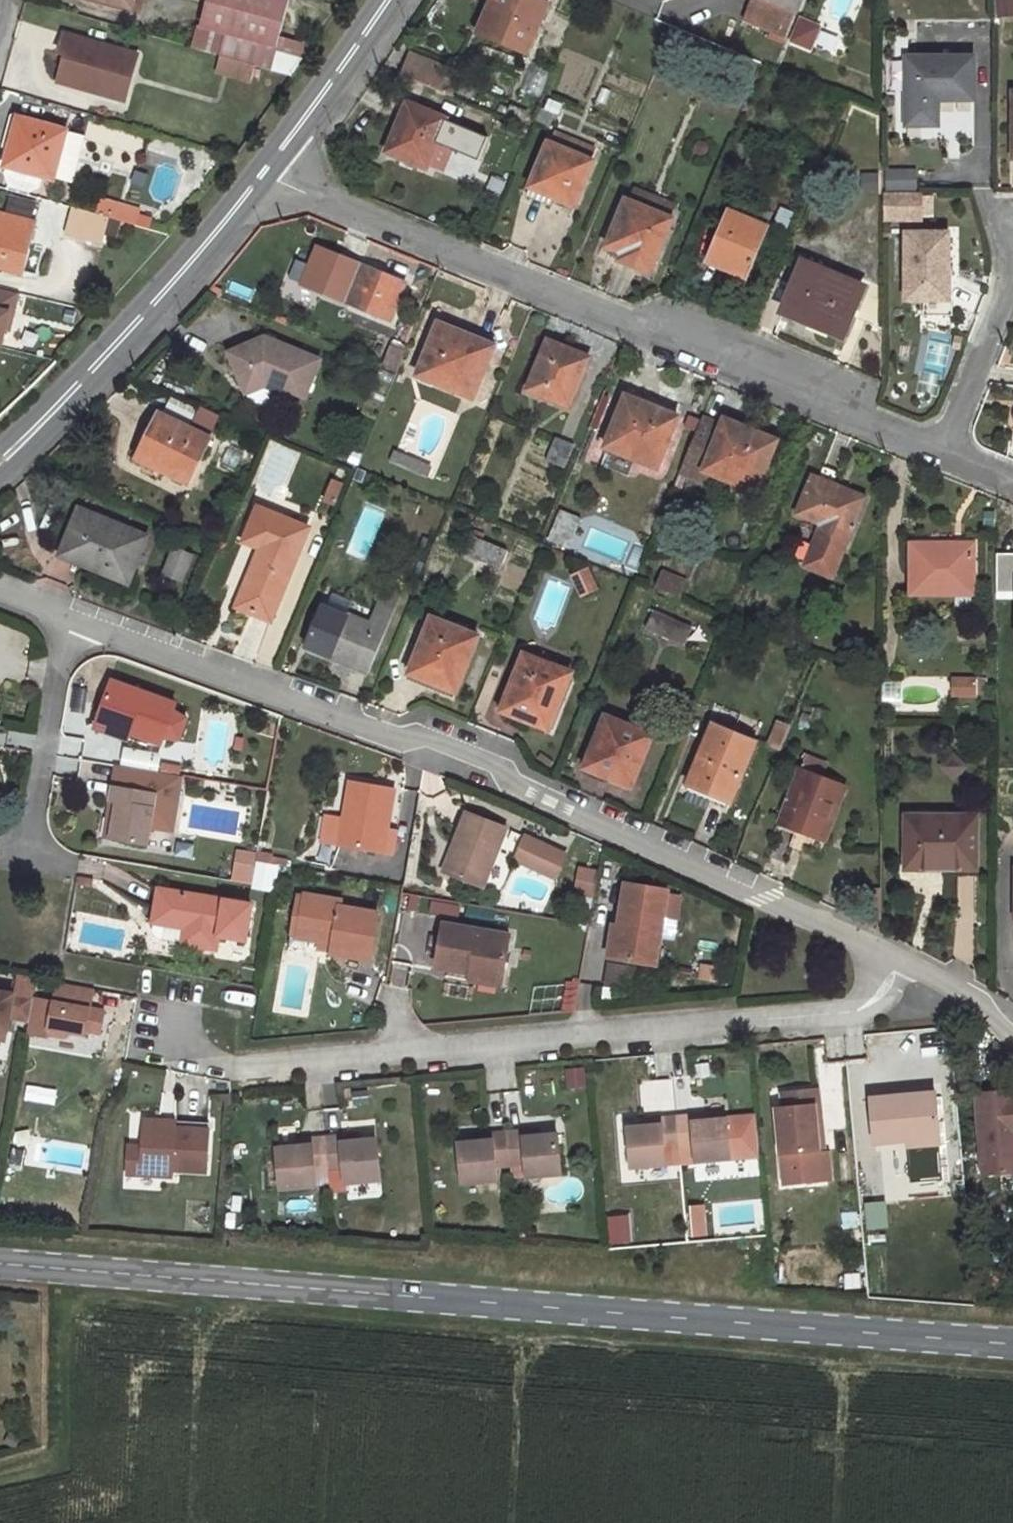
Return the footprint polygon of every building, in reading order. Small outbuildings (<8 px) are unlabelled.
[(197,26),(202,27),(196,49),(220,56),(256,66),(271,70),(280,36),(289,0),(204,0),(197,26)] [(478,33),(527,53),(548,0),(492,0),(478,33)] [(773,0),(756,0),(748,19),(779,31),(788,6),(773,0)] [(788,6),(796,9),(800,0),(773,0),(788,6)] [(998,15),(1012,13),(1012,0),(996,0),(998,15)] [(796,9),(788,6),(779,31),(787,34),(796,9)] [(779,31),(748,19),(746,23),(785,38),(787,34),(779,31)] [(819,27),(800,20),(792,41),(811,49),(819,27)] [(138,55),(63,34),(58,51),(65,53),(57,82),(125,101),(138,55)] [(280,36),(271,70),(292,76),(313,45),(280,36)] [(413,55),(409,53),(400,75),(404,76),(413,55)] [(458,73),(413,55),(404,76),(450,95),(458,73)] [(256,66),(220,56),(216,71),(251,81),(256,66)] [(973,57),(906,57),(906,125),(937,125),(937,100),(973,99),(973,57)] [(888,62),(891,90),(903,88),(900,61),(888,62)] [(547,97),(538,120),(553,126),(562,103),(547,97)] [(445,119),(406,104),(387,151),(426,167),(445,119)] [(66,131),(18,118),(5,166),(43,176),(53,179),(54,178),(66,131)] [(84,135),(66,131),(54,178),(71,183),(84,135)] [(555,198),(574,206),(597,150),(553,132),(530,187),(531,188),(527,196),(552,206),(555,198)] [(4,170),(9,185),(32,191),(40,186),(43,176),(5,166),(4,170)] [(916,169),(887,169),(887,193),(916,193),(916,169)] [(672,205),(635,190),(632,197),(640,200),(638,204),(667,216),(672,205)] [(887,193),(885,193),(885,218),(916,218),(916,193),(887,193)] [(36,203),(9,196),(4,214),(31,221),(36,203)] [(630,201),(625,199),(606,247),(623,253),(653,265),(672,218),(667,216),(638,204),(640,200),(632,197),(630,201)] [(141,210),(102,198),(97,215),(109,218),(120,221),(149,229),(152,218),(139,214),(141,210)] [(771,216),(734,201),(728,213),(766,229),(771,216)] [(97,215),(72,208),(65,233),(102,244),(105,234),(109,218),(97,215)] [(793,213),(781,208),(773,227),(785,232),(793,213)] [(0,213),(0,268),(23,274),(36,222),(31,221),(4,214),(0,213)] [(766,229),(728,213),(709,259),(731,268),(730,271),(746,278),(766,229)] [(120,221),(109,218),(105,234),(116,237),(120,221)] [(906,233),(906,301),(925,301),(944,300),(944,272),(948,272),(948,233),(906,233)] [(829,256),(814,250),(808,264),(823,270),(829,256)] [(653,265),(623,253),(620,261),(650,273),(653,265)] [(405,283),(346,259),(332,295),(390,319),(405,283)] [(808,264),(806,263),(785,307),(844,332),(862,286),(823,270),(808,264)] [(0,289),(0,347),(1,347),(5,329),(9,314),(13,315),(18,294),(0,289)] [(944,300),(925,301),(925,315),(949,315),(949,300),(944,300)] [(494,346),(438,323),(417,375),(473,398),(494,346)] [(923,334),(922,379),(948,380),(949,334),(923,334)] [(962,338),(956,336),(953,348),(959,349),(962,338)] [(264,338),(230,353),(248,396),(265,389),(284,397),(287,389),(305,396),(320,361),(264,338)] [(574,351),(547,340),(527,390),(570,407),(587,366),(570,359),(574,351)] [(282,401),(284,397),(265,389),(248,396),(251,402),(266,405),(282,401)] [(196,408),(173,396),(163,416),(187,427),(196,408)] [(610,402),(602,398),(591,426),(599,429),(610,402)] [(654,413),(623,401),(604,447),(657,468),(678,417),(656,408),(654,413)] [(188,484),(210,439),(187,427),(163,416),(156,412),(148,428),(153,431),(139,459),(188,484)] [(708,471),(756,491),(777,441),(754,431),(752,437),(721,424),(721,426),(702,419),(680,471),(704,480),(708,471)] [(153,431),(148,428),(131,461),(136,464),(139,459),(153,431)] [(573,445),(556,438),(547,460),(564,467),(573,445)] [(410,458),(397,452),(393,462),(406,468),(410,458)] [(429,466),(410,458),(406,468),(425,476),(429,466)] [(865,498),(812,476),(797,514),(822,524),(805,566),(832,577),(865,498)] [(343,484),(333,480),(325,500),(335,503),(343,484)] [(308,528),(258,507),(244,541),(260,548),(237,606),(270,620),(308,528)] [(147,536),(79,508),(59,556),(97,571),(99,566),(130,579),(147,536)] [(581,519),(561,510),(548,540),(569,548),(581,519)] [(508,550),(469,534),(461,553),(500,569),(508,550)] [(955,593),(972,593),(973,545),(912,544),(912,593),(955,593)] [(192,554),(176,548),(164,576),(181,582),(192,554)] [(587,569),(573,575),(582,596),(597,590),(587,569)] [(686,582),(663,573),(657,588),(680,597),(686,582)] [(385,586),(379,601),(395,608),(401,593),(385,586)] [(972,593),(955,593),(955,604),(960,608),(968,609),(972,604),(972,593)] [(379,601),(370,624),(322,605),(305,647),(368,673),(395,608),(379,601)] [(692,627),(653,610),(646,629),(685,646),(692,627)] [(478,636),(431,617),(409,674),(456,692),(478,636)] [(571,673),(524,655),(502,711),(548,729),(571,673)] [(974,679),(955,679),(955,696),(974,696),(974,679)] [(175,708),(176,705),(112,681),(95,727),(103,730),(106,719),(125,726),(121,737),(128,739),(131,733),(162,744),(163,740),(175,708)] [(179,742),(188,716),(175,708),(163,740),(179,742)] [(652,735),(605,716),(584,768),(631,787),(652,735)] [(121,737),(125,726),(106,719),(103,730),(121,737)] [(782,749),(789,723),(774,719),(767,745),(782,749)] [(755,742),(712,725),(688,785),(692,787),(715,796),(730,802),(755,742)] [(967,766),(954,753),(941,766),(953,779),(967,766)] [(826,763),(805,755),(779,823),(825,840),(846,787),(821,778),(826,763)] [(172,833),(182,776),(117,766),(111,801),(117,802),(111,839),(147,845),(150,829),(172,833)] [(388,829),(394,789),(350,781),(343,819),(340,841),(339,845),(384,852),(384,848),(388,829)] [(715,796),(692,787),(686,801),(709,810),(715,796)] [(111,839),(117,802),(111,801),(104,838),(111,839)] [(566,855),(525,836),(512,831),(508,840),(502,837),(506,828),(467,812),(444,871),(483,887),(497,850),(556,877),(566,855)] [(976,816),(906,816),(906,869),(976,869),(976,816)] [(340,841),(343,819),(327,817),(323,838),(340,841)] [(393,850),(396,830),(388,829),(384,848),(393,850)] [(275,888),(279,867),(258,864),(255,885),(275,888)] [(594,896),(599,872),(581,868),(577,893),(594,896)] [(666,895),(667,891),(626,884),(619,926),(624,927),(619,959),(655,965),(663,915),(666,895)] [(247,926),(251,904),(159,889),(152,932),(156,937),(162,939),(217,948),(219,934),(221,922),(247,926)] [(678,918),(681,898),(666,895),(663,915),(678,918)] [(370,959),(378,913),(341,906),(342,902),(305,896),(304,898),(301,917),(295,916),(289,946),(304,949),(306,939),(320,941),(333,944),(332,949),(331,953),(370,959)] [(301,917),(304,898),(298,897),(295,916),(301,917)] [(458,915),(459,901),(430,900),(429,914),(458,915)] [(245,938),(247,926),(221,922),(219,934),(245,938)] [(502,979),(510,934),(443,923),(436,967),(469,973),(468,980),(479,982),(480,975),(502,979)] [(619,959),(624,927),(619,926),(613,925),(608,957),(619,959)] [(633,992),(637,967),(607,962),(603,987),(633,992)] [(715,984),(719,966),(700,962),(697,980),(715,984)] [(501,986),(502,979),(480,975),(479,982),(501,986)] [(574,1012),(578,982),(565,980),(560,1010),(574,1012)] [(101,1033),(105,1011),(91,1008),(83,1007),(86,988),(57,982),(54,1002),(34,998),(30,1019),(27,1033),(47,1037),(48,1035),(65,1038),(71,1032),(86,1035),(87,1031),(101,1033)] [(91,1008),(94,989),(86,988),(83,1007),(91,1008)] [(10,1016),(14,994),(0,992),(0,1030),(7,1031),(10,1016)] [(30,1019),(34,998),(14,994),(10,1016),(30,1019)] [(693,1080),(711,1079),(710,1058),(692,1059),(693,1080)] [(583,1085),(582,1070),(566,1072),(567,1087),(583,1085)] [(676,1109),(673,1078),(639,1081),(642,1112),(676,1109)] [(820,1180),(812,1105),(817,1105),(815,1089),(779,1093),(781,1108),(775,1108),(783,1184),(820,1180)] [(975,1093),(982,1174),(1012,1172),(1012,1090),(975,1093)] [(939,1132),(935,1093),(871,1098),(874,1142),(902,1140),(903,1146),(914,1145),(913,1134),(939,1132)] [(830,1179),(827,1152),(822,1153),(817,1105),(812,1105),(820,1180),(830,1179)] [(749,1156),(745,1116),(708,1120),(693,1121),(693,1115),(676,1117),(681,1163),(749,1156)] [(760,1155),(757,1115),(745,1116),(749,1156),(760,1155)] [(681,1163),(676,1117),(660,1118),(661,1124),(646,1125),(627,1127),(631,1167),(681,1163)] [(208,1130),(208,1123),(143,1120),(143,1126),(208,1130)] [(206,1172),(208,1130),(143,1126),(142,1147),(141,1168),(156,1169),(156,1176),(171,1176),(172,1170),(206,1172)] [(561,1174),(557,1134),(539,1136),(524,1137),(523,1131),(507,1133),(510,1165),(511,1177),(526,1175),(526,1178),(561,1174)] [(940,1143),(939,1132),(913,1134),(914,1145),(940,1143)] [(497,1180),(496,1166),(510,1165),(507,1133),(491,1134),(492,1140),(477,1141),(458,1143),(462,1184),(497,1180)] [(380,1180),(376,1139),(358,1141),(343,1142),(342,1136),(326,1138),(329,1170),(331,1184),(331,1192),(346,1191),(345,1183),(380,1180)] [(329,1170),(326,1138),(310,1139),(311,1145),(296,1146),(277,1148),(281,1189),(317,1185),(315,1171),(329,1170)] [(141,1168),(142,1147),(128,1146),(126,1174),(156,1176),(156,1169),(141,1168)] [(331,1184),(329,1170),(315,1171),(317,1185),(331,1184)] [(709,1217),(708,1205),(690,1207),(691,1218),(709,1217)] [(630,1213),(606,1215),(608,1245),(632,1244),(630,1213)] [(858,1228),(857,1214),(844,1215),(845,1229),(858,1228)] [(524,1235),(523,1216),(515,1217),(517,1236),(524,1235)] [(710,1227),(709,1217),(691,1218),(692,1229),(710,1227)]
